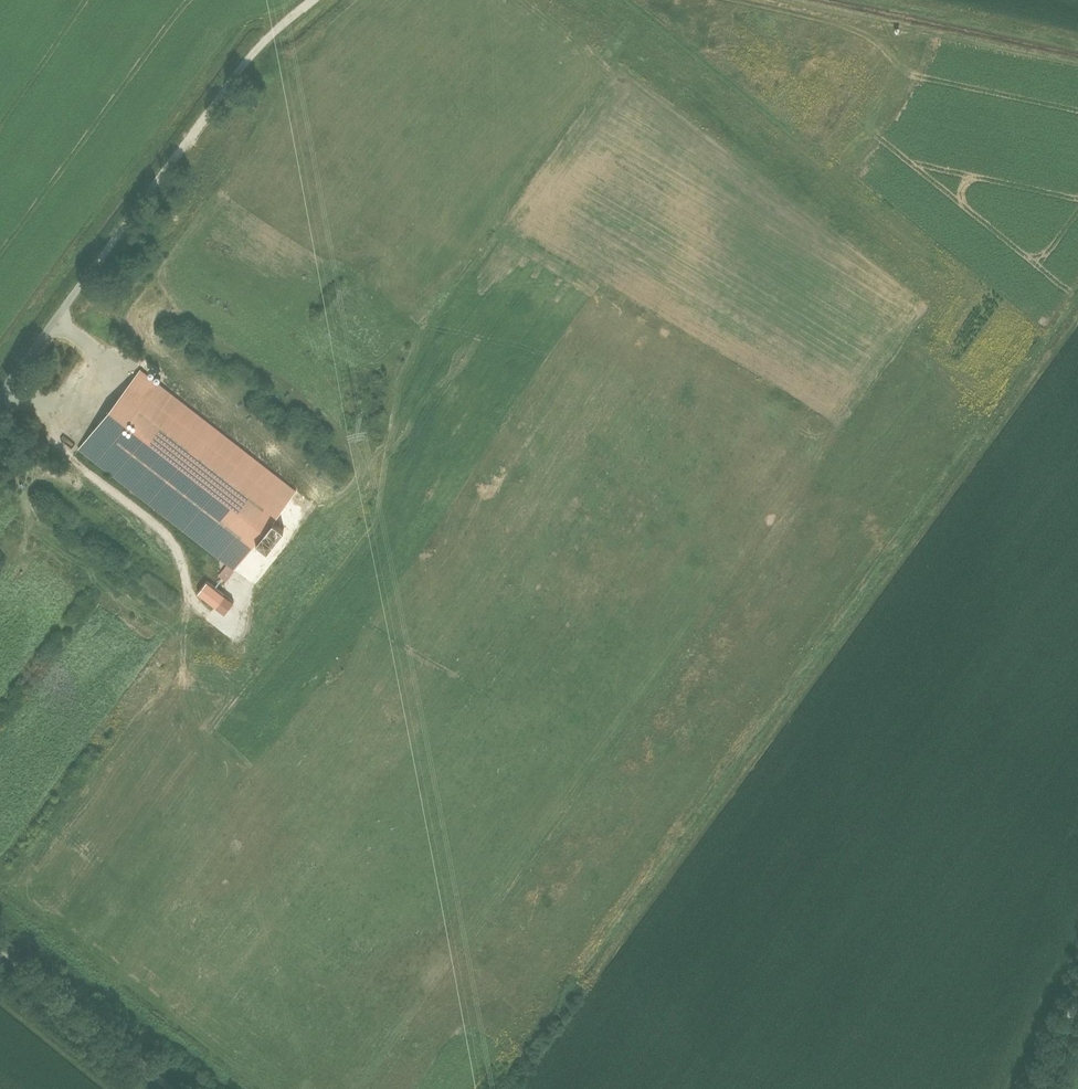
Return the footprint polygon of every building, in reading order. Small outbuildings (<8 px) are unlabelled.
[(297,492),(143,372),(81,451),(235,571),(297,492)] [(202,591),(229,613),(239,601),(212,579),(202,591)]
